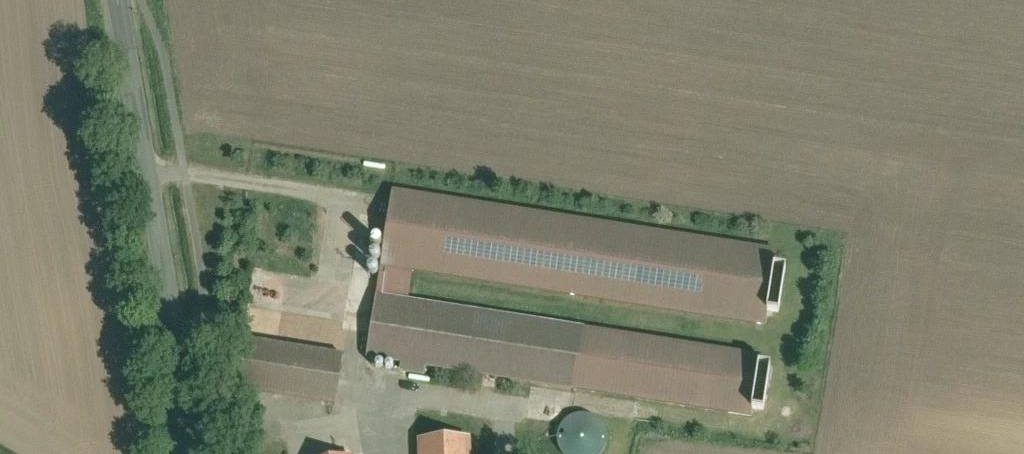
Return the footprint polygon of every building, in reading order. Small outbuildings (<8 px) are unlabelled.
[(381,269),(414,273),(766,325),(768,311),(775,266),(777,248),(392,191),(391,196),(381,269)] [(788,267),(775,266),(768,311),(781,313),(788,267)] [(381,269),(377,297),(409,301),(414,273),(381,269)] [(409,301),(377,297),(367,361),(753,418),(754,411),(761,365),(763,353),(409,301)] [(334,409),(342,356),(246,341),(238,394),(255,397),(334,409)] [(772,366),(761,365),(754,411),(765,413),(772,366)] [(598,422),(589,417),(580,416),(571,418),(563,424),(558,432),(557,442),(559,451),(561,453),(601,453),(605,447),(606,439),(604,430),(598,422)] [(469,437),(415,439),(416,453),(470,453),(469,437)]
